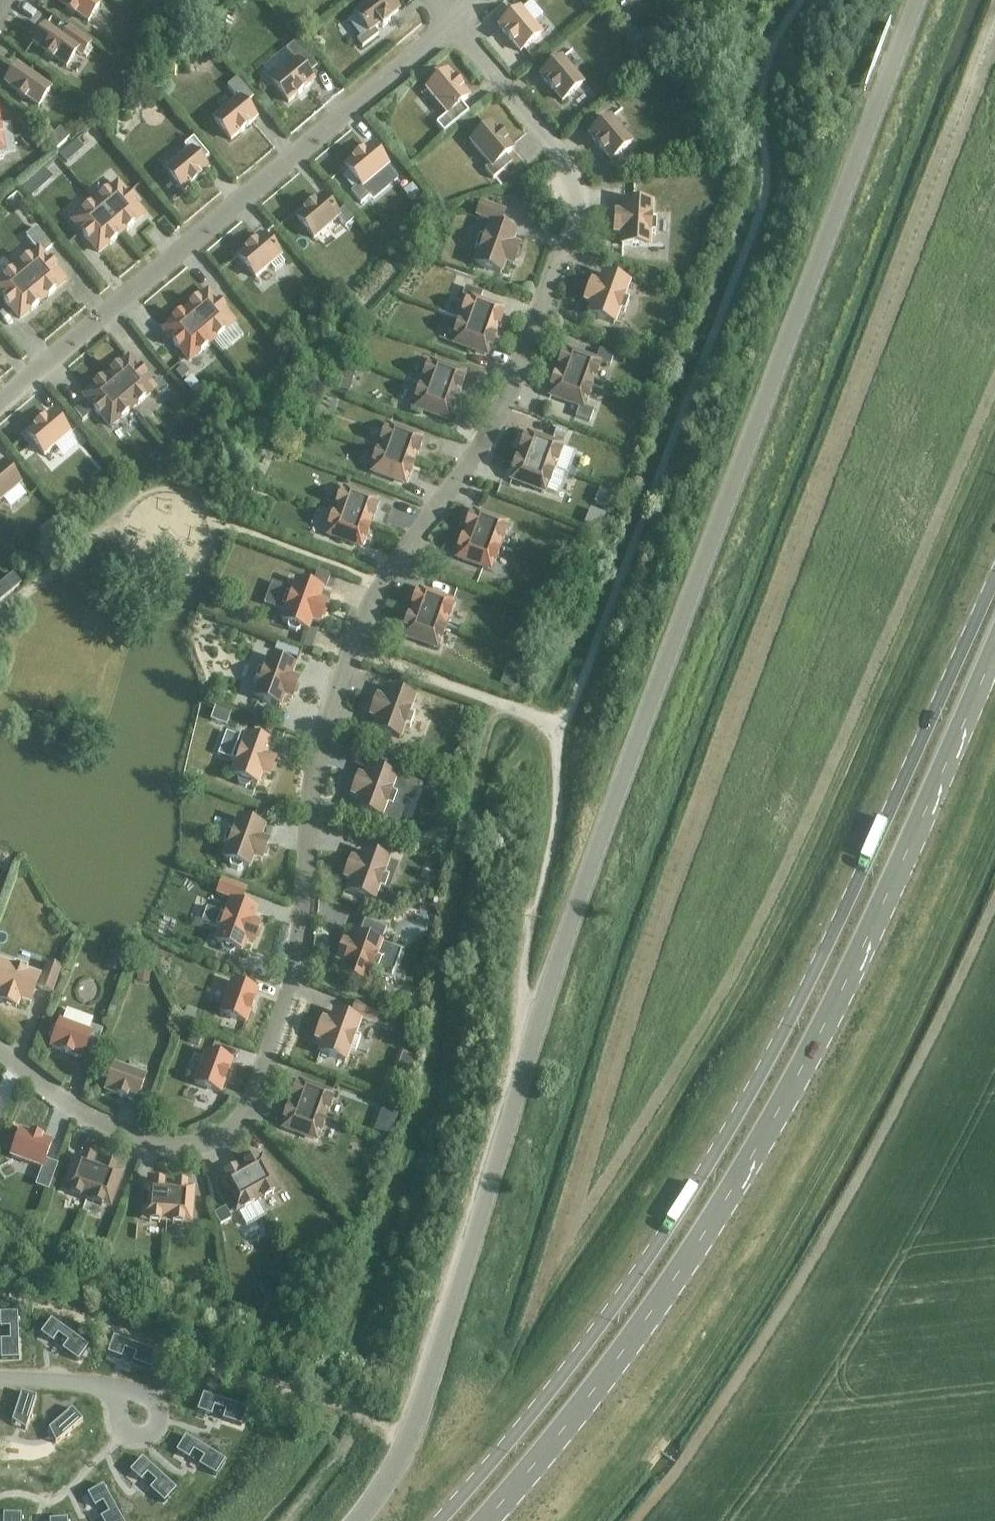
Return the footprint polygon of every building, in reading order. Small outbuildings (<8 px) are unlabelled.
[(88,22),(99,6),(91,0),(56,0),(67,8),(66,10),(74,15),(75,13),(88,22)] [(373,31),(380,25),(382,28),(390,23),(388,19),(398,11),(389,0),(375,0),(356,15),(368,31),(355,41),(361,48),(376,36),(373,31)] [(513,44),(520,53),(541,35),(520,10),(499,27),(506,36),(513,44)] [(54,58),(66,67),(77,52),(78,50),(62,39),(45,27),(33,44),(46,53),(44,55),(52,60),(54,58)] [(69,29),(62,39),(78,50),(77,52),(82,56),(90,44),(69,29)] [(295,62),(271,83),(288,103),(297,96),(305,90),(304,90),(313,82),(302,69),(312,61),(295,42),(285,50),(295,62)] [(554,93),(562,102),(582,85),(561,59),(541,77),(548,85),(548,86),(554,93)] [(25,98),(38,107),(50,91),(17,68),(5,84),(18,93),(16,95),(24,100),(25,98)] [(447,73),(427,90),(447,115),(435,125),(444,135),(463,118),(455,109),(468,98),(461,89),(455,82),(454,82),(447,73)] [(256,120),(244,106),(253,98),(237,79),(227,87),(238,100),(214,121),(231,141),(239,134),(240,134),(247,128),(247,127),(256,120)] [(603,152),(610,161),(631,144),(610,119),(589,136),(597,145),(596,145),(603,152)] [(499,134),(491,126),(471,143),(490,165),(484,170),(493,180),(504,170),(498,163),(512,151),(505,142),(499,134)] [(28,127),(18,136),(27,147),(38,138),(28,127)] [(77,139),(68,147),(74,154),(83,146),(77,139)] [(182,192),(208,171),(195,157),(203,150),(193,139),(183,147),(188,153),(165,172),(182,192)] [(370,196),(363,188),(387,167),(370,147),(361,154),(354,160),(345,168),(359,185),(350,192),(361,204),(370,196)] [(33,178),(22,187),(31,197),(41,188),(33,178)] [(95,204),(121,234),(126,230),(127,231),(134,225),(133,224),(143,215),(133,204),(134,203),(128,196),(128,197),(118,185),(107,194),(106,193),(99,199),(100,199),(95,204)] [(345,208),(336,215),(321,198),(313,205),(312,205),(305,211),(305,212),(296,219),(313,239),(338,219),(345,228),(355,220),(345,208)] [(504,213),(480,203),(476,216),(491,221),(485,238),(484,238),(479,236),(475,249),(479,251),(480,252),(475,265),(500,274),(504,263),(513,266),(519,248),(511,245),(515,234),(498,228),(499,224),(500,225),(504,213)] [(623,234),(622,246),(649,248),(649,233),(650,233),(655,233),(656,220),(651,219),(650,219),(651,205),(624,203),(624,215),(615,215),(614,234),(623,234)] [(116,238),(121,234),(95,204),(90,208),(89,207),(83,213),(83,214),(73,222),(83,234),(82,235),(88,242),(89,241),(99,253),(109,244),(110,245),(117,239),(116,238)] [(49,263),(43,255),(52,248),(35,229),(26,236),(39,251),(28,260),(28,259),(21,265),(22,266),(17,270),(42,301),(47,296),(48,297),(55,291),(54,291),(65,282),(55,270),(56,269),(50,262),(49,263)] [(238,258),(255,279),(270,266),(275,271),(284,264),(279,258),(280,257),(263,237),(254,244),(246,251),(247,251),(238,258)] [(42,301),(17,270),(12,274),(11,273),(4,279),(5,280),(0,284),(0,298),(1,297),(4,301),(3,301),(9,308),(10,307),(20,319),(30,311),(31,311),(38,306),(37,305),(42,301)] [(593,304),(589,315),(614,324),(619,311),(624,313),(629,300),(624,298),(623,298),(628,284),(603,275),(599,286),(591,283),(584,301),(593,304)] [(462,321),(495,333),(497,327),(499,328),(503,318),(500,317),(503,310),(480,302),(482,294),(465,287),(462,296),(470,299),(468,305),(465,304),(462,314),(464,315),(462,321)] [(185,312),(211,342),(216,338),(217,339),(224,333),(223,332),(234,323),(224,312),(225,311),(219,304),(218,305),(208,293),(197,302),(197,301),(190,306),(190,307),(185,312)] [(206,346),(211,342),(185,312),(180,316),(180,315),(173,321),(173,322),(163,330),(173,342),(172,343),(178,350),(179,349),(189,361),(199,352),(200,353),(207,347),(206,346)] [(492,339),(495,333),(462,321),(460,327),(458,326),(454,336),(456,337),(454,344),(486,356),(489,349),(491,350),(495,340),(492,339)] [(368,352),(357,347),(353,358),(364,362),(368,352)] [(599,351),(595,361),(567,351),(564,358),(562,357),(558,367),(560,368),(558,374),(591,385),(593,379),(595,380),(599,370),(597,370),(599,363),(610,367),(614,356),(599,351)] [(106,378),(132,408),(137,404),(138,405),(145,399),(144,398),(154,390),(159,396),(168,389),(159,379),(151,385),(145,378),(146,377),(140,370),(139,371),(129,359),(118,368),(118,367),(111,373),(111,374),(106,378)] [(423,386),(455,397),(458,392),(460,392),(464,383),(461,382),(464,375),(431,363),(429,370),(426,369),(423,379),(425,380),(423,386)] [(182,366),(175,372),(181,380),(189,373),(182,366)] [(588,391),(591,385),(558,374),(556,379),(554,378),(550,388),(552,389),(550,396),(579,407),(575,418),(589,423),(593,412),(582,408),(585,401),(587,402),(591,392),(588,391)] [(127,413),(132,408),(106,378),(102,382),(101,381),(94,387),(95,388),(84,397),(94,408),(93,409),(99,416),(100,415),(110,427),(120,418),(121,419),(128,414),(127,413)] [(342,378),(339,389),(349,392),(352,382),(342,378)] [(453,403),(455,397),(423,386),(421,391),(419,391),(415,400),(417,401),(415,408),(447,420),(450,413),(452,414),(456,404),(453,403)] [(36,428),(27,436),(44,456),(69,435),(52,414),(43,422),(35,428),(36,428)] [(380,450),(413,461),(415,455),(417,456),(421,446),(419,446),(421,439),(389,427),(386,434),(384,433),(380,443),(383,444),(380,450)] [(556,428),(553,437),(563,441),(567,432),(556,428)] [(520,457),(552,469),(554,463),(557,464),(561,454),(558,453),(561,446),(528,435),(526,441),(523,441),(519,451),(522,451),(520,457)] [(411,467),(413,461),(380,450),(378,455),(376,454),(372,464),(375,465),(372,472),(405,484),(407,477),(410,478),(413,468),(411,467)] [(550,475),(552,469),(520,457),(518,463),(515,462),(512,472),(514,473),(511,480),(544,492),(546,485),(549,486),(553,476),(550,475)] [(20,485),(3,465),(0,467),(0,502),(20,485)] [(255,469),(252,476),(261,479),(263,473),(255,469)] [(242,492),(253,496),(256,489),(246,484),(242,492)] [(336,513),(369,525),(371,519),(373,520),(377,510),(375,509),(377,502),(345,490),(342,497),(340,496),(336,506),(339,507),(336,513)] [(600,490),(594,504),(607,509),(613,495),(600,490)] [(589,510),(584,524),(598,529),(603,516),(589,510)] [(367,530),(369,525),(336,513),(334,518),(332,518),(328,528),(331,528),(328,535),(361,547),(363,540),(365,541),(369,531),(367,530)] [(466,536),(498,547),(500,541),(503,542),(507,532),(504,532),(507,525),(474,513),(472,520),(469,519),(465,529),(468,530),(466,536)] [(56,531),(65,523),(58,515),(49,523),(56,531)] [(496,553),(498,547),(466,536),(464,541),(461,540),(458,550),(460,551),(457,558),(490,570),(493,563),(495,564),(499,554),(496,553)] [(13,575),(2,584),(10,593),(21,584),(13,575)] [(548,575),(543,588),(554,591),(559,579),(548,575)] [(322,591),(296,582),(292,595),(291,595),(286,594),(281,607),(286,608),(286,609),(287,609),(282,622),(288,624),(287,628),(289,631),(296,634),(299,632),(300,629),(307,631),(311,620),(319,623),(326,605),(317,602),(322,591)] [(412,614),(444,626),(446,620),(449,621),(453,611),(450,610),(453,603),(420,591),(418,598),(415,597),(411,607),(414,608),(412,614)] [(442,631),(444,626),(412,614),(410,620),(407,619),(404,629),(406,630),(403,637),(436,648),(439,641),(441,642),(445,632),(442,631)] [(515,627),(511,637),(522,642),(527,632),(515,627)] [(294,667),(269,658),(264,671),(258,669),(253,683),(259,685),(254,698),(279,707),(283,696),(292,699),(298,681),(290,678),(294,667)] [(506,670),(501,686),(514,690),(519,675),(506,670)] [(376,699),(370,716),(378,719),(374,730),(399,740),(404,726),(405,727),(405,726),(410,728),(415,715),(410,713),(409,713),(414,700),(389,690),(385,702),(376,699)] [(229,715),(215,710),(211,721),(225,726),(229,715)] [(238,779),(237,782),(239,785),(246,788),(249,786),(251,783),(257,785),(261,774),(269,777),(276,759),(268,756),(272,745),(241,734),(231,761),(237,763),(232,776),(238,779)] [(358,777),(352,795),(360,798),(356,809),(381,819),(386,805),(392,807),(403,812),(407,801),(413,803),(419,787),(395,778),(370,769),(366,781),(358,777)] [(258,808),(254,819),(266,823),(270,812),(258,808)] [(253,857),(261,860),(268,843),(259,840),(264,829),(238,819),(234,833),(228,830),(223,844),(229,846),(224,860),(230,862),(229,865),(231,869),(238,871),(241,870),(242,866),(249,869),(253,857)] [(388,862),(363,852),(359,864),(351,861),(344,878),(352,881),(348,893),(374,902),(378,888),(384,890),(389,877),(383,875),(388,862)] [(208,910),(203,923),(215,927),(221,930),(216,943),(222,945),(221,948),(223,952),(230,954),(233,953),(235,950),(241,952),(245,941),(253,944),(260,926),(252,923),(256,912),(239,906),(240,902),(241,903),(245,891),(222,882),(217,894),(232,899),(226,916),(220,914),(208,910)] [(435,897),(414,901),(420,912),(433,913),(435,897)] [(343,943),(337,961),(345,964),(341,975),(366,984),(370,974),(390,981),(401,951),(382,944),(388,929),(363,920),(358,936),(355,935),(351,946),(343,943)] [(30,1004),(36,987),(40,988),(39,989),(51,993),(60,970),(48,965),(43,980),(26,974),(28,968),(15,963),(12,969),(0,965),(0,993),(1,993),(0,997),(0,1002),(16,1008),(19,1000),(30,1004)] [(329,977),(326,987),(346,994),(350,985),(329,977)] [(232,984),(220,1014),(245,1024),(257,993),(232,984)] [(380,1013),(356,1004),(352,1016),(353,1016),(352,1020),(334,1013),(330,1025),(322,1022),(316,1039),(324,1042),(320,1053),(345,1063),(350,1049),(356,1052),(361,1038),(355,1036),(361,1019),(375,1025),(376,1024),(379,1014),(380,1013)] [(186,1009),(182,1018),(192,1021),(196,1012),(186,1009)] [(102,1031),(91,1027),(93,1020),(65,1010),(58,1030),(55,1028),(51,1030),(48,1037),(50,1041),(53,1042),(51,1048),(82,1059),(88,1042),(97,1045),(102,1031)] [(120,1014),(119,1022),(126,1023),(129,1015),(120,1014)] [(379,1014),(376,1024),(389,1029),(392,1019),(379,1014)] [(187,1041),(200,1045),(203,1036),(191,1031),(187,1041)] [(206,1054),(195,1084),(220,1094),(231,1063),(206,1054)] [(114,1067),(105,1092),(136,1103),(144,1077),(114,1067)] [(291,1106),(324,1117),(326,1112),(329,1113),(332,1103),(330,1102),(332,1095),(300,1083),(297,1090),(295,1089),(291,1099),(294,1100),(291,1106)] [(384,1104),(380,1116),(395,1121),(399,1110),(384,1104)] [(322,1123),(324,1117),(291,1106),(289,1112),(287,1111),(283,1121),(286,1121),(283,1128),(316,1140),(318,1133),(321,1134),(324,1124),(322,1123)] [(20,1132),(11,1157),(42,1168),(39,1178),(52,1182),(59,1164),(46,1159),(51,1143),(20,1132)] [(378,1140),(374,1152),(386,1156),(390,1145),(378,1140)] [(87,1198),(99,1166),(93,1164),(94,1161),(84,1157),(83,1160),(76,1157),(64,1190),(71,1192),(70,1195),(80,1199),(81,1196),(87,1198)] [(241,1170),(258,1200),(263,1197),(264,1200),(274,1195),(272,1192),(279,1189),(262,1158),(256,1162),(254,1159),(245,1165),(246,1167),(241,1170)] [(99,1166),(87,1198),(93,1200),(92,1203),(102,1207),(103,1204),(110,1207),(122,1174),(115,1171),(115,1169),(106,1165),(105,1168),(99,1166)] [(226,1178),(220,1181),(236,1212),(242,1222),(263,1210),(258,1200),(241,1170),(235,1172),(234,1170),(225,1175),(226,1178)] [(166,1222),(169,1187),(163,1186),(163,1184),(153,1183),(152,1186),(145,1185),(142,1220),(150,1220),(149,1223),(160,1224),(160,1221),(166,1222)] [(169,1187),(166,1222),(173,1222),(172,1225),(183,1226),(183,1223),(190,1223),(193,1189),(186,1188),(186,1186),(176,1185),(175,1187),(169,1187)] [(230,1208),(220,1212),(224,1221),(233,1217),(230,1208)] [(0,1315),(0,1329),(9,1329),(9,1341),(0,1341),(0,1350),(0,1361),(18,1360),(17,1314),(0,1315)] [(51,1320),(40,1335),(52,1344),(58,1336),(67,1343),(62,1351),(78,1362),(88,1348),(51,1320)] [(112,1341),(107,1355),(121,1360),(124,1351),(135,1355),(132,1364),(151,1370),(157,1353),(113,1338),(112,1341)] [(21,1393),(12,1422),(13,1423),(13,1421),(26,1425),(24,1431),(25,1431),(36,1398),(21,1393)] [(202,1395),(197,1412),(211,1417),(214,1408),(225,1412),(222,1421),(241,1427),(246,1411),(202,1395)] [(71,1410),(48,1430),(49,1431),(51,1429),(59,1439),(55,1443),(55,1445),(82,1422),(71,1410)] [(185,1437),(175,1453),(188,1460),(193,1452),(203,1458),(198,1466),(215,1477),(224,1461),(185,1437)] [(141,1459),(129,1472),(140,1482),(147,1476),(155,1484),(149,1490),(164,1504),(176,1490),(141,1459)] [(87,1495),(94,1508),(102,1504),(108,1514),(99,1519),(101,1520),(121,1520),(102,1486),(87,1495)]
